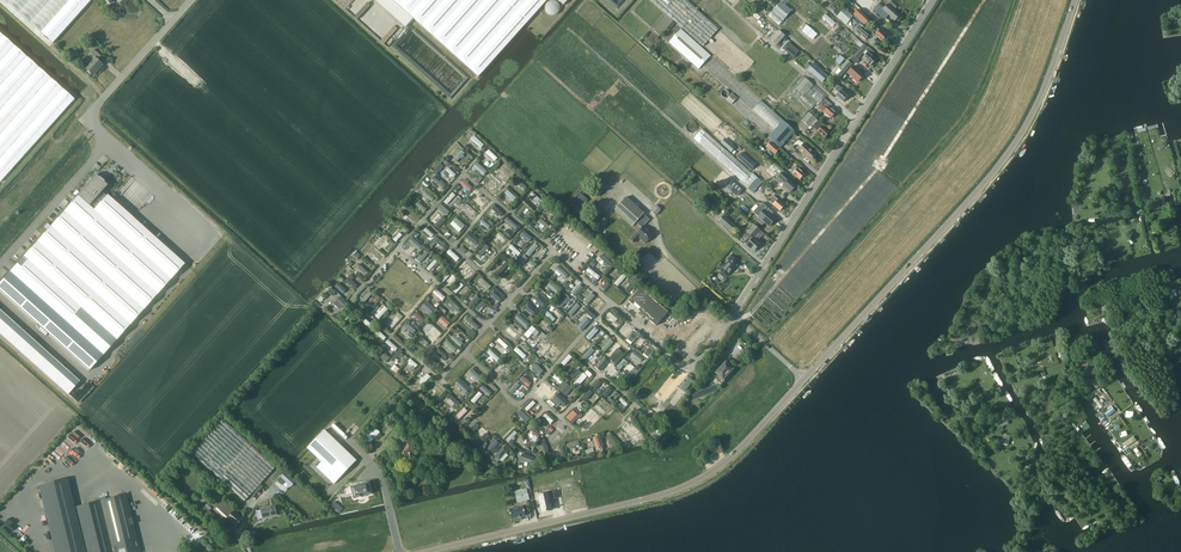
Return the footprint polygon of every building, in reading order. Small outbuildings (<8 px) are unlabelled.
[(53,43),(91,0),(5,0),(53,43)] [(478,76),(478,77),(526,24),(547,0),(393,0),(478,76)] [(704,45),(729,67),(743,51),(718,29),(686,0),(651,0),(703,46),(704,45)] [(770,40),(777,45),(785,36),(779,30),(745,0),(725,0),(770,40)] [(814,0),(780,0),(781,1),(768,15),(833,73),(845,58),(847,60),(862,43),(814,0)] [(894,10),(897,7),(890,1),(883,10),(881,8),(877,12),(882,17),(886,12),(895,20),(900,16),(894,10)] [(838,16),(846,24),(853,17),(844,9),(838,16)] [(853,14),(865,25),(870,19),(858,9),(853,14)] [(865,40),(869,36),(859,27),(855,32),(859,35),(865,40)] [(699,69),(711,55),(681,28),(669,42),(699,69)] [(882,41),(887,36),(877,28),(873,33),(882,41)] [(0,33),(0,182),(72,102),(73,103),(75,100),(74,100),(74,99),(71,96),(0,33)] [(871,65),(876,59),(871,54),(873,52),(868,47),(867,48),(864,45),(851,59),(856,63),(858,61),(857,59),(866,50),(868,52),(863,58),(871,65)] [(100,68),(103,64),(98,59),(101,56),(94,49),(91,53),(95,57),(85,68),(93,75),(99,68),(100,68)] [(731,89),(739,80),(712,56),(704,65),(731,89)] [(810,59),(804,65),(807,68),(813,62),(810,59)] [(839,79),(852,64),(848,60),(835,75),(839,79)] [(811,75),(812,73),(822,82),(827,76),(817,66),(813,63),(807,70),(809,71),(808,73),(811,75)] [(857,81),(862,75),(853,67),(848,73),(857,81)] [(833,106),(824,98),(826,96),(803,76),(789,92),(781,101),(802,119),(816,104),(819,106),(821,104),(820,103),(821,102),(822,104),(823,103),(828,107),(824,112),(831,119),(836,113),(831,108),(833,106)] [(843,101),(848,96),(841,91),(843,89),(839,86),(836,90),(839,92),(837,95),(843,101)] [(732,104),(737,98),(732,93),(726,99),(732,104)] [(753,109),(775,129),(768,137),(780,147),(795,131),(783,120),(761,100),(753,109)] [(809,126),(816,119),(809,112),(802,120),(809,126)] [(814,126),(813,127),(818,131),(817,131),(825,137),(829,132),(824,128),(825,126),(818,120),(813,125),(814,126)] [(694,138),(744,183),(743,183),(753,193),(758,188),(763,182),(753,172),(752,173),(702,129),(694,138)] [(474,136),(470,140),(481,149),(484,145),(474,136)] [(737,147),(742,141),(736,136),(731,142),(737,147)] [(726,137),(721,141),(732,152),(736,147),(726,137)] [(771,142),(767,147),(774,154),(779,149),(771,142)] [(804,142),(798,149),(810,161),(816,154),(804,142)] [(489,150),(486,153),(495,161),(497,158),(489,150)] [(461,151),(453,160),(456,163),(461,158),(462,160),(464,157),(462,156),(465,154),(461,151)] [(756,165),(742,152),(737,158),(751,170),(756,165)] [(504,161),(500,166),(509,176),(514,171),(504,161)] [(483,177),(487,172),(477,163),(473,168),(483,177)] [(773,163),(765,172),(776,182),(777,180),(791,192),(796,186),(789,179),(789,178),(773,163)] [(438,173),(444,166),(441,164),(440,164),(434,171),(438,173)] [(795,165),(790,171),(799,179),(804,174),(795,165)] [(456,175),(448,168),(445,171),(450,175),(449,176),(451,178),(452,177),(453,178),(456,175)] [(491,173),(486,178),(499,190),(504,185),(491,173)] [(184,264),(107,195),(106,196),(101,192),(107,185),(104,182),(99,177),(99,178),(95,175),(77,195),(77,196),(72,202),(51,226),(47,223),(44,227),(47,230),(15,266),(15,265),(9,271),(10,272),(0,283),(0,291),(37,324),(35,326),(46,336),(48,334),(89,371),(130,325),(184,264)] [(439,182),(433,177),(431,180),(433,182),(432,184),(436,188),(438,186),(442,190),(446,186),(444,184),(445,184),(441,180),(439,182)] [(515,182),(524,190),(527,187),(521,183),(524,180),(520,177),(515,182)] [(472,188),(463,180),(459,184),(469,193),(472,188)] [(736,195),(741,189),(736,184),(731,190),(736,195)] [(435,199),(425,191),(422,194),(428,199),(425,202),(427,204),(430,201),(432,203),(435,199)] [(507,191),(504,194),(513,202),(517,199),(507,191)] [(479,192),(476,196),(484,204),(487,200),(479,192)] [(447,205),(455,196),(452,193),(444,202),(447,205)] [(580,208),(588,200),(581,193),(573,201),(580,208)] [(779,211),(784,206),(773,196),(769,201),(779,211)] [(544,203),(537,197),(532,203),(535,206),(537,204),(541,207),(544,203)] [(635,235),(631,240),(634,243),(639,238),(645,243),(653,234),(644,226),(649,220),(643,214),(644,213),(626,197),(614,210),(632,226),(636,222),(641,228),(635,235)] [(418,202),(415,205),(423,213),(426,210),(418,202)] [(765,222),(769,226),(775,219),(765,210),(767,208),(762,203),(758,208),(762,212),(758,216),(760,218),(758,221),(762,225),(765,222)] [(450,213),(441,204),(437,209),(446,217),(450,213)] [(527,208),(524,205),(516,213),(519,216),(527,208)] [(651,211),(656,215),(661,210),(657,205),(651,211)] [(503,214),(494,206),(491,209),(495,213),(494,214),(497,217),(498,216),(500,218),(503,214)] [(403,216),(406,220),(409,216),(415,222),(418,219),(409,210),(403,216)] [(732,232),(737,227),(725,215),(720,221),(732,232)] [(437,229),(446,220),(442,217),(433,226),(437,229)] [(465,226),(456,218),(450,225),(459,233),(465,226)] [(519,227),(508,218),(505,222),(512,228),(511,229),(514,231),(515,230),(516,231),(519,227)] [(541,219),(538,222),(544,227),(541,230),(544,233),(549,227),(541,219)] [(482,220),(480,223),(488,230),(491,227),(482,220)] [(750,235),(747,239),(744,242),(754,251),(759,245),(752,239),(760,231),(754,226),(748,233),(750,235)] [(431,238),(434,235),(425,228),(423,231),(423,232),(422,233),(429,238),(430,237),(431,238)] [(512,234),(507,230),(503,234),(508,239),(512,234)] [(493,237),(501,245),(507,239),(498,231),(493,237)] [(532,239),(523,231),(520,236),(523,239),(522,240),(525,242),(526,241),(528,243),(532,239)] [(396,237),(394,236),(392,238),(394,240),(393,240),(396,243),(402,236),(400,233),(396,237)] [(470,233),(466,238),(475,246),(480,241),(470,233)] [(419,251),(422,247),(412,238),(408,242),(419,251)] [(445,246),(436,238),(434,242),(433,241),(429,246),(430,247),(429,248),(427,246),(426,248),(430,251),(432,249),(432,248),(434,245),(435,245),(436,244),(442,249),(445,246)] [(486,243),(482,239),(476,245),(479,248),(481,246),(483,247),(486,243)] [(538,247),(534,243),(526,254),(530,257),(538,247)] [(489,248),(486,245),(477,255),(480,258),(489,248)] [(518,257),(521,254),(511,245),(509,248),(513,252),(512,254),(515,257),(516,255),(518,257)] [(374,247),(371,251),(382,260),(385,255),(374,247)] [(456,262),(460,259),(450,250),(447,253),(456,262)] [(419,264),(428,254),(425,251),(416,260),(415,259),(414,260),(419,264)] [(602,255),(599,258),(609,267),(612,264),(602,255)] [(519,269),(528,259),(524,256),(515,266),(519,269)] [(720,270),(721,271),(719,273),(719,274),(724,278),(725,278),(727,276),(736,266),(734,264),(737,261),(732,256),(728,259),(729,260),(720,270)] [(431,273),(439,264),(435,260),(426,269),(429,272),(429,271),(431,273)] [(466,262),(461,267),(471,275),(475,271),(466,262)] [(508,265),(505,262),(496,273),(499,276),(508,265)] [(359,265),(354,270),(364,279),(369,273),(359,265)] [(561,275),(565,279),(568,275),(558,266),(555,270),(556,271),(555,274),(559,277),(561,275)] [(510,267),(503,276),(509,280),(516,271),(510,267)] [(608,273),(611,276),(616,270),(613,267),(608,273)] [(598,281),(600,277),(588,268),(586,271),(598,281)] [(443,283),(450,276),(447,273),(440,280),(443,283)] [(618,287),(627,277),(623,274),(614,284),(618,287)] [(351,275),(345,281),(354,289),(357,286),(351,281),(354,278),(351,275)] [(481,278),(477,283),(487,292),(491,287),(481,278)] [(560,291),(549,282),(546,285),(547,286),(545,288),(549,292),(550,291),(552,293),(553,292),(556,295),(560,291)] [(603,292),(609,284),(607,282),(603,286),(602,286),(599,289),(603,292)] [(338,283),(335,287),(343,295),(346,291),(338,283)] [(456,294),(464,286),(461,283),(453,292),(456,294)] [(575,297),(583,288),(579,285),(571,294),(575,297)] [(556,299),(552,296),(550,298),(541,290),(542,289),(540,287),(537,290),(539,292),(549,300),(553,303),(556,299)] [(640,288),(628,301),(640,311),(638,314),(642,318),(644,315),(656,326),(668,312),(640,288)] [(432,293),(442,302),(445,298),(436,289),(432,293)] [(494,290),(490,294),(500,303),(504,299),(494,290)] [(363,304),(372,295),(369,292),(360,301),(363,304)] [(591,293),(583,303),(587,306),(595,296),(591,293)] [(566,304),(570,300),(564,294),(555,304),(559,308),(561,309),(565,304),(566,304)] [(538,295),(534,300),(544,308),(548,304),(538,295)] [(472,309),(480,300),(476,296),(468,305),(472,309)] [(333,304),(339,310),(340,308),(342,310),(343,309),(344,310),(346,308),(348,309),(349,308),(350,306),(340,297),(333,304)] [(594,309),(602,300),(598,297),(591,306),(594,309)] [(570,308),(575,302),(572,299),(571,301),(570,301),(567,305),(570,308)] [(451,301),(448,304),(457,313),(460,309),(451,301)] [(435,310),(426,302),(421,307),(426,312),(425,312),(429,316),(435,310)] [(486,305),(482,302),(475,309),(478,312),(482,308),(483,309),(486,305)] [(534,317),(538,312),(528,304),(524,308),(534,317)] [(571,317),(580,307),(577,304),(567,314),(571,317)] [(346,321),(356,311),(355,311),(356,309),(352,305),(351,307),(352,308),(343,318),(346,321)] [(379,320),(388,310),(385,307),(375,317),(379,320)] [(0,310),(0,334),(68,395),(80,381),(0,310)] [(587,310),(585,313),(593,320),(595,317),(587,310)] [(416,312),(413,316),(419,321),(417,323),(420,326),(422,324),(426,320),(416,312)] [(552,323),(556,320),(548,312),(544,315),(552,323)] [(615,323),(618,320),(610,313),(607,316),(615,323)] [(391,328),(400,318),(397,315),(388,325),(391,328)] [(529,325),(518,315),(514,319),(526,329),(529,325)] [(450,324),(441,316),(437,320),(446,328),(450,324)] [(476,331),(479,327),(468,317),(465,320),(476,331)] [(582,332),(590,322),(585,318),(581,323),(580,322),(578,324),(579,325),(577,327),(582,332)] [(373,326),(366,320),(363,323),(370,329),(373,326)] [(413,321),(411,324),(417,330),(420,327),(413,321)] [(438,336),(441,333),(430,321),(421,330),(432,340),(437,335),(438,336)] [(539,321),(536,324),(544,331),(546,328),(539,321)] [(567,321),(562,326),(567,330),(572,325),(567,321)] [(407,330),(413,335),(416,331),(406,323),(403,327),(404,327),(401,330),(404,333),(407,330)] [(661,324),(652,334),(663,343),(672,333),(661,324)] [(515,338),(518,334),(509,325),(505,329),(515,338)] [(630,326),(624,332),(621,330),(618,333),(625,338),(633,329),(630,326)] [(532,327),(524,336),(531,342),(535,336),(536,337),(539,333),(538,332),(540,331),(536,328),(535,329),(532,327)] [(570,332),(574,335),(578,331),(574,327),(570,332)] [(589,341),(599,331),(595,328),(586,338),(589,341)] [(476,334),(470,329),(466,334),(471,338),(476,334)] [(633,331),(633,332),(626,341),(631,345),(637,337),(638,338),(641,335),(634,329),(633,331)] [(384,341),(386,338),(379,331),(376,334),(381,338),(380,339),(382,342),(383,341),(384,341)] [(409,341),(413,336),(410,333),(405,337),(409,341)] [(460,348),(463,344),(462,343),(464,341),(457,335),(455,337),(454,336),(451,339),(460,348)] [(426,347),(429,344),(421,337),(418,340),(421,342),(420,343),(422,344),(423,343),(426,347)] [(584,338),(578,345),(581,348),(587,340),(584,338)] [(499,339),(497,342),(506,350),(508,347),(499,339)] [(395,352),(398,349),(388,340),(385,343),(392,349),(390,350),(393,352),(394,351),(395,352)] [(604,354),(614,343),(610,340),(604,346),(603,345),(602,347),(602,348),(600,350),(604,354)] [(444,344),(454,353),(457,350),(447,341),(444,344)] [(548,342),(540,353),(543,355),(552,344),(548,342)] [(647,360),(655,351),(656,352),(658,350),(653,345),(653,346),(650,344),(649,345),(645,342),(643,344),(647,348),(647,347),(648,348),(642,356),(647,360)] [(523,360),(526,356),(517,348),(514,351),(523,360)] [(559,348),(551,358),(555,361),(562,351),(559,348)] [(586,360),(595,351),(591,348),(583,357),(586,360)] [(403,352),(399,349),(390,360),(393,363),(398,357),(400,359),(403,356),(401,354),(403,352)] [(614,365),(624,354),(618,349),(611,356),(611,357),(610,359),(611,360),(610,362),(614,365)] [(500,360),(490,350),(487,354),(497,363),(500,360)] [(444,362),(447,359),(438,351),(435,354),(444,362)] [(634,352),(631,355),(640,363),(643,359),(634,352)] [(386,364),(390,359),(384,353),(380,358),(386,364)] [(483,362),(487,357),(483,353),(479,358),(483,362)] [(512,353),(505,360),(508,363),(515,356),(512,353)] [(564,367),(572,358),(569,355),(561,364),(564,367)] [(600,372),(608,362),(604,358),(595,368),(600,372)] [(410,369),(412,372),(418,366),(410,359),(408,362),(412,366),(410,369)] [(628,363),(624,359),(616,368),(619,371),(624,366),(625,367),(628,363)] [(497,375),(506,365),(502,362),(493,371),(497,375)] [(715,379),(721,385),(725,381),(723,379),(732,369),(725,362),(716,373),(718,375),(715,379)] [(533,365),(529,368),(538,377),(544,371),(536,364),(534,366),(533,365)] [(396,374),(399,370),(394,365),(390,370),(396,374)] [(573,383),(581,374),(578,371),(580,369),(578,366),(575,369),(576,369),(567,378),(573,383)] [(478,381),(482,377),(472,368),(468,372),(478,381)] [(632,371),(631,371),(628,374),(633,379),(639,372),(634,368),(632,371)] [(618,372),(615,370),(608,377),(611,380),(618,372)] [(696,377),(691,372),(687,376),(689,377),(686,380),(683,382),(685,384),(682,387),(680,386),(674,394),(680,399),(692,385),(690,383),(696,377)] [(584,389),(580,385),(587,377),(583,373),(573,385),(577,388),(575,390),(579,394),(584,389)] [(427,374),(419,383),(422,386),(430,377),(427,374)] [(555,375),(553,378),(561,385),(563,382),(555,375)] [(522,377),(519,380),(528,388),(531,384),(522,377)] [(1090,380),(1098,391),(1103,387),(1095,377),(1090,380)] [(458,379),(455,383),(465,393),(469,390),(458,379)] [(443,392),(446,389),(436,380),(433,383),(443,392)] [(596,390),(602,383),(598,380),(592,387),(596,390)] [(550,396),(555,389),(543,381),(536,391),(539,393),(544,387),(547,389),(545,392),(550,396)] [(477,386),(473,382),(469,386),(473,390),(477,386)] [(512,395),(520,385),(516,382),(508,392),(512,395)] [(566,397),(572,389),(566,384),(559,392),(566,397)] [(488,396),(492,392),(483,385),(480,388),(488,396)] [(718,390),(716,385),(692,395),(694,400),(718,390)] [(606,399),(612,391),(609,388),(602,395),(606,399)] [(586,401),(593,393),(589,390),(583,398),(586,401)] [(471,400),(474,403),(482,394),(479,391),(471,400)] [(461,403),(449,392),(446,395),(447,396),(446,397),(449,399),(447,401),(452,406),(455,403),(458,406),(461,403)] [(557,394),(551,402),(549,400),(550,400),(546,397),(543,400),(547,403),(546,403),(552,408),(555,405),(558,408),(560,405),(564,408),(568,403),(557,394)] [(669,399),(671,401),(663,410),(662,409),(658,413),(665,419),(671,413),(670,411),(671,409),(672,410),(677,405),(677,404),(676,403),(679,400),(673,395),(669,399)] [(1103,406),(1096,396),(1093,398),(1101,408),(1103,406)] [(628,405),(621,399),(619,401),(626,407),(628,405)] [(528,411),(536,403),(533,400),(525,408),(528,411)] [(397,418),(398,416),(402,412),(390,402),(385,407),(397,418)] [(596,402),(593,406),(604,415),(607,411),(596,402)] [(458,420),(468,411),(464,407),(454,416),(458,420)] [(1104,413),(1107,417),(1115,411),(1112,407),(1104,413)] [(631,421),(641,411),(638,408),(628,418),(631,421)] [(526,422),(530,418),(521,409),(517,413),(526,422)] [(508,418),(512,414),(507,410),(503,413),(508,418)] [(580,415),(578,416),(573,411),(566,418),(572,424),(577,419),(579,420),(582,417),(580,415)] [(546,413),(543,416),(551,423),(554,420),(546,413)] [(596,414),(587,424),(590,427),(599,417),(596,414)] [(276,467),(222,419),(191,453),(220,479),(245,502),(276,467)] [(1009,424),(1008,420),(996,424),(998,428),(1001,427),(1001,426),(1009,424)] [(471,435),(479,425),(476,422),(467,431),(471,435)] [(555,423),(553,426),(563,434),(566,431),(555,423)] [(380,432),(373,426),(363,438),(370,444),(380,432)] [(538,437),(541,434),(532,426),(529,429),(535,435),(531,438),(536,443),(538,440),(539,438),(538,437)] [(334,483),(356,460),(325,429),(308,447),(322,461),(317,466),(334,483)] [(620,438),(625,445),(632,440),(624,429),(620,433),(623,436),(620,438)] [(1097,443),(1086,429),(1080,434),(1091,448),(1097,443)] [(512,439),(518,433),(515,430),(506,439),(509,442),(509,441),(512,444),(514,441),(512,439)] [(556,431),(548,440),(553,445),(561,437),(556,431)] [(481,444),(489,436),(486,432),(477,441),(481,444)] [(610,433),(606,437),(615,448),(619,445),(610,433)] [(1007,445),(1011,435),(1005,433),(1001,443),(1007,445)] [(601,447),(598,435),(593,437),(596,448),(601,447)] [(1134,436),(1123,443),(1126,447),(1137,440),(1134,436)] [(544,438),(541,439),(546,453),(549,452),(544,438)] [(490,453),(499,443),(496,440),(487,449),(490,453)] [(488,444),(485,441),(479,447),(483,451),(486,447),(485,446),(488,444)] [(1138,441),(1127,448),(1129,451),(1140,443),(1138,441)] [(407,459),(415,452),(407,443),(399,451),(407,459)] [(500,460),(509,450),(504,445),(495,455),(500,460)] [(534,457),(522,453),(520,459),(532,463),(534,457)] [(286,481),(291,486),(296,481),(285,471),(278,479),(283,484),(286,481)] [(74,505),(68,478),(67,478),(38,486),(55,551),(86,551),(74,505)] [(365,496),(371,494),(368,482),(361,484),(360,484),(360,483),(359,484),(358,484),(358,485),(350,487),(354,499),(360,497),(361,498),(362,498),(363,497),(364,497),(365,496)] [(529,499),(528,494),(527,488),(518,490),(515,491),(517,503),(521,502),(521,501),(524,500),(529,499)] [(547,494),(544,495),(543,495),(539,496),(543,511),(546,511),(548,511),(548,510),(551,510),(550,504),(551,504),(550,500),(549,500),(557,498),(556,491),(547,493),(547,494)] [(139,551),(125,493),(74,505),(86,551),(134,551),(139,551)] [(1071,508),(1074,502),(1067,498),(1067,499),(1066,499),(1063,504),(1071,508)] [(236,526),(243,518),(223,501),(217,508),(236,526)] [(7,512),(14,505),(12,503),(5,511),(7,512)] [(198,513),(208,522),(221,533),(227,526),(214,515),(210,511),(212,508),(207,504),(198,513)] [(263,518),(277,514),(275,506),(261,510),(263,518)] [(521,517),(525,516),(523,507),(509,510),(511,519),(518,517),(519,518),(521,517)]
